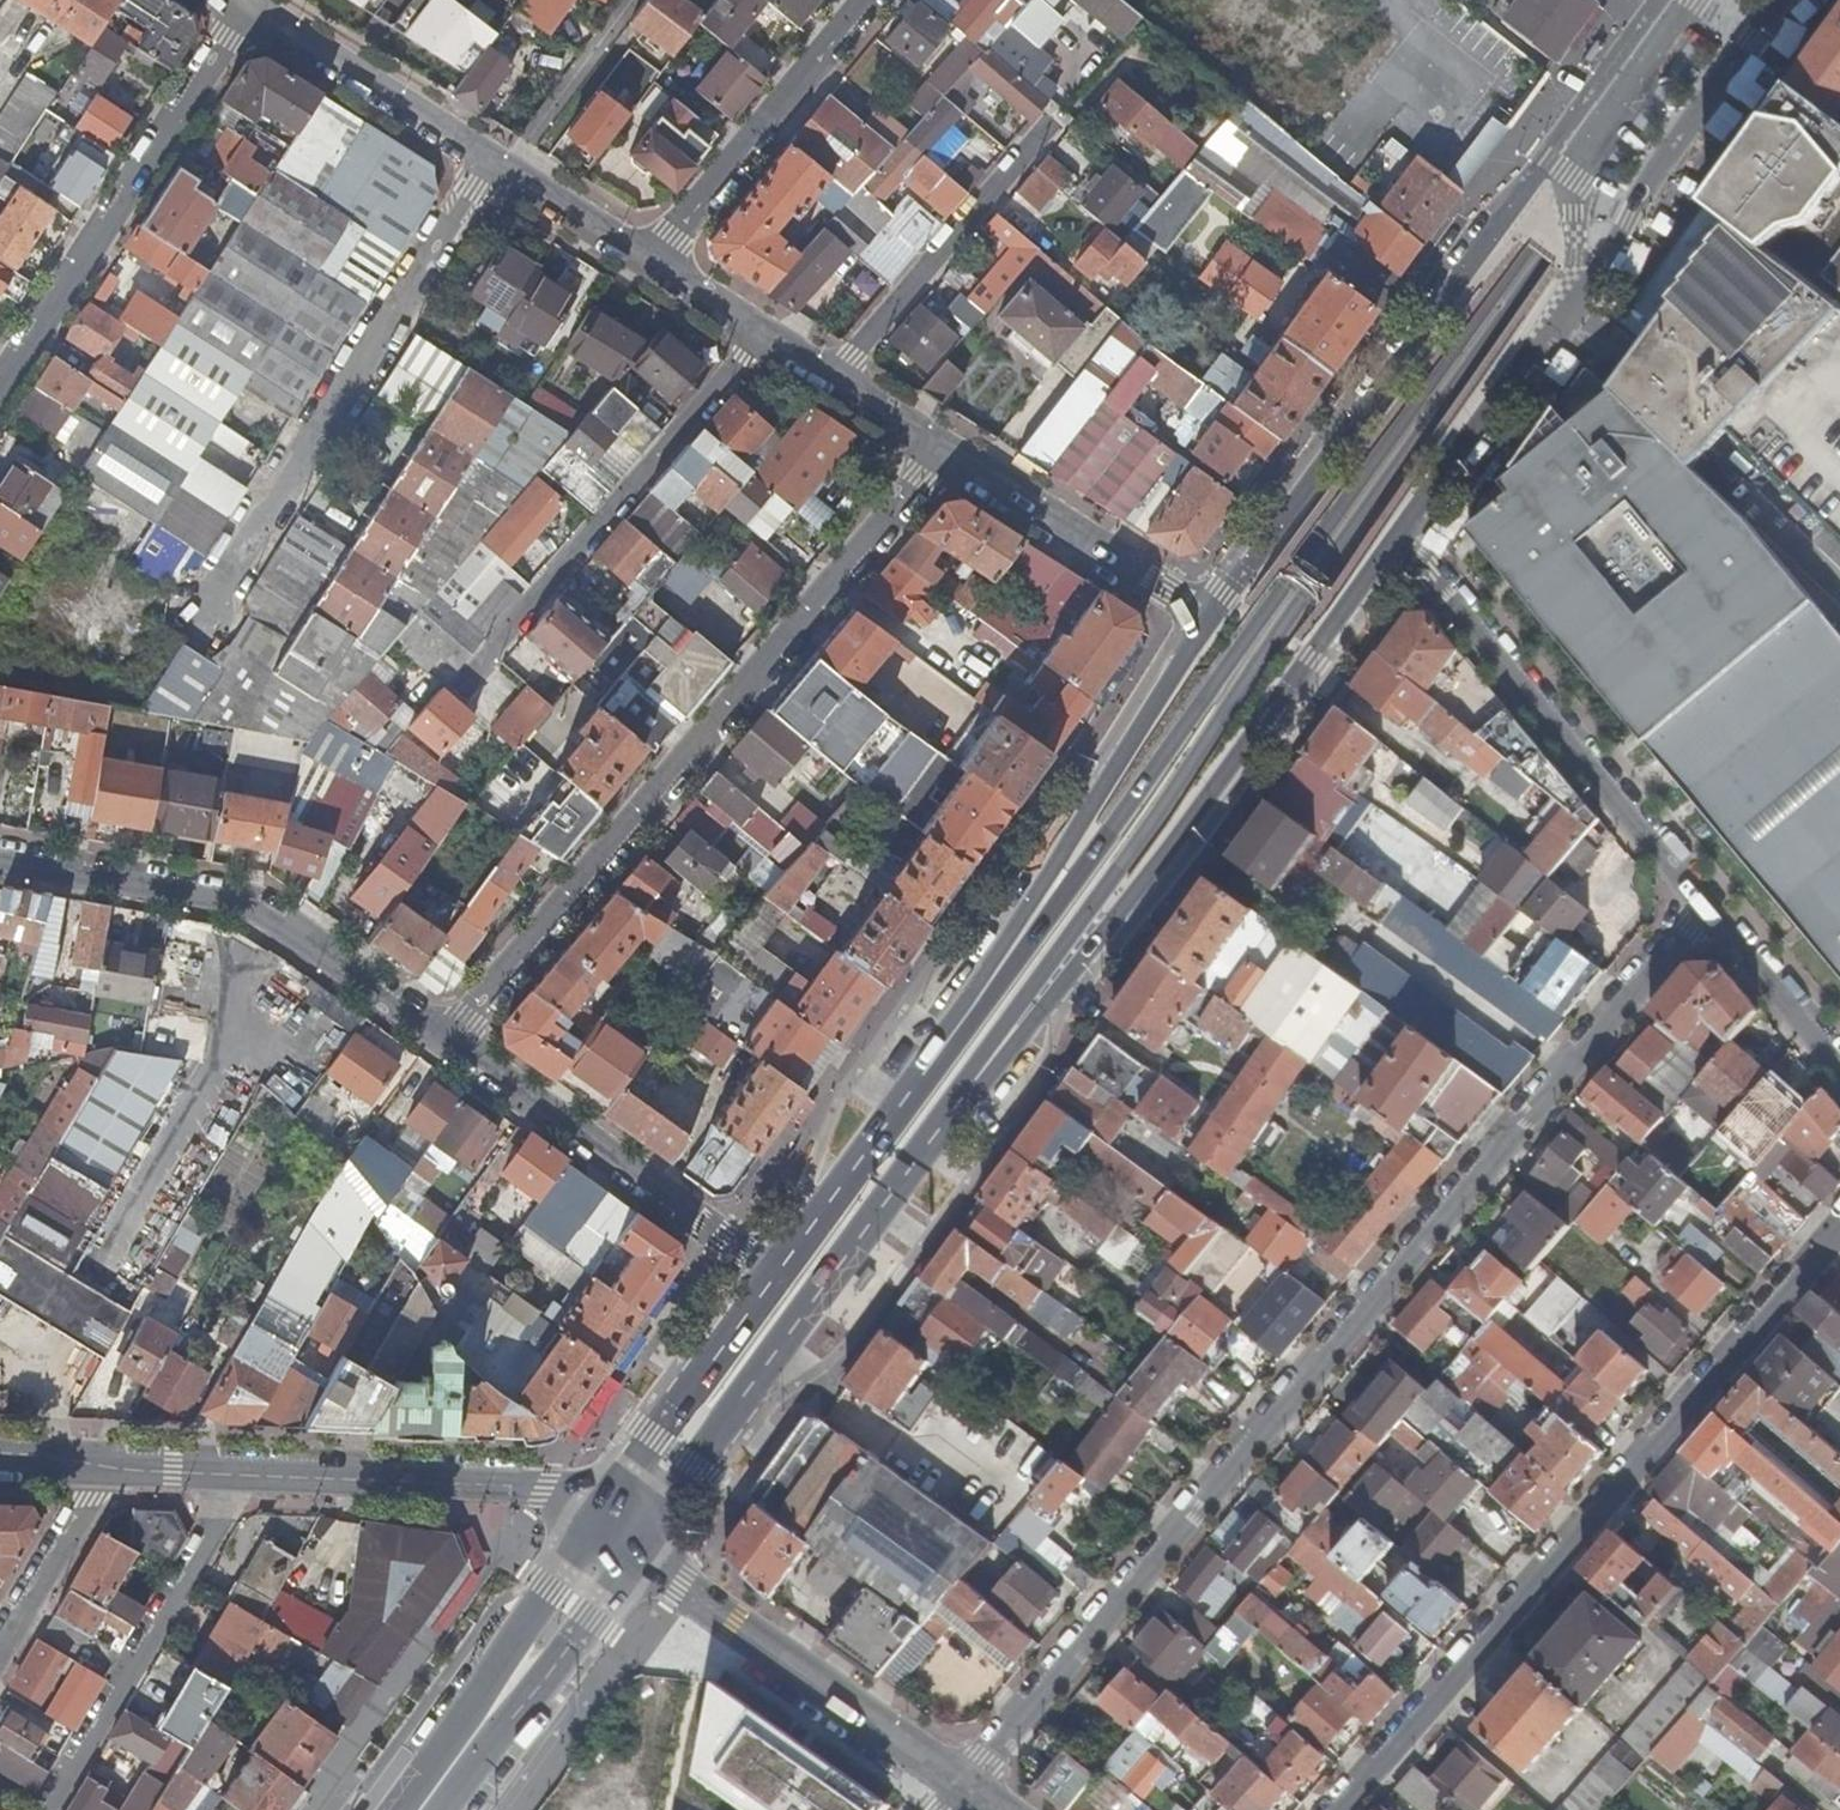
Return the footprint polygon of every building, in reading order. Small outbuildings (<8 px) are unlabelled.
[(85,51),(77,45),(80,40),(20,0),(8,0),(0,12),(0,180),(12,162),(21,149),(40,120),(46,110),(71,72),(85,51)] [(80,40),(77,45),(85,51),(103,24),(114,8),(119,0),(20,0),(80,40)] [(170,69),(195,30),(191,13),(171,0),(119,0),(114,8),(149,29),(137,47),(158,61),(170,69)] [(373,13),(382,0),(352,0),(373,13)] [(467,73),(489,41),(507,18),(478,0),(407,0),(391,25),(467,73)] [(514,8),(523,15),(533,2),(545,11),(553,0),(520,0),(514,8)] [(686,0),(645,0),(629,21),(674,55),(699,22),(704,14),(686,0)] [(704,14),(699,22),(731,49),(732,50),(737,44),(731,39),(756,9),(763,0),(729,0),(734,4),(729,10),(717,0),(715,0),(704,14)] [(756,9),(766,18),(775,7),(766,0),(763,0),(756,9)] [(775,7),(789,18),(804,0),(766,0),(775,7)] [(796,24),(816,0),(804,0),(789,18),(796,24)] [(896,11),(905,18),(888,39),(916,64),(946,28),(917,4),(916,6),(908,0),(905,0),(896,11)] [(1022,5),(1016,0),(971,0),(963,10),(952,0),(921,0),(959,31),(969,19),(980,29),(992,15),(1004,25),(1022,5)] [(1028,0),(1026,0),(1022,5),(1004,25),(987,43),(985,47),(1046,98),(1053,91),(1052,85),(1039,74),(1051,60),(1034,46),(1020,34),(1040,11),(1028,0)] [(1074,0),(1050,0),(1040,11),(1020,34),(1034,46),(1074,0)] [(1040,11),(1050,0),(1028,0),(1040,11)] [(1120,0),(1078,0),(1121,35),(1137,14),(1120,0)] [(1594,0),(1498,0),(1491,10),(1502,18),(1500,20),(1551,60),(1594,0)] [(489,41),(497,47),(498,48),(512,29),(522,16),(523,15),(514,8),(507,18),(489,41)] [(522,16),(512,29),(530,41),(539,28),(522,16)] [(1790,86),(1834,119),(1839,111),(1839,18),(1790,86)] [(85,51),(71,72),(82,79),(82,80),(85,74),(97,82),(98,80),(122,44),(126,40),(103,24),(85,51)] [(982,49),(985,47),(987,43),(981,38),(976,44),(982,49)] [(137,47),(126,40),(122,44),(154,66),(158,61),(137,47)] [(951,84),(967,65),(981,50),(970,40),(930,85),(941,95),(951,84)] [(467,73),(452,93),(477,109),(510,63),(494,51),(497,47),(489,41),(467,73)] [(1028,119),(1046,98),(985,47),(982,49),(981,50),(967,65),(1028,119)] [(730,119),(765,76),(732,50),(731,49),(696,90),(730,119)] [(298,132),(304,121),(321,95),(265,59),(246,64),(221,101),(252,120),(259,110),(272,119),(274,116),(298,132)] [(1500,111),(1487,103),(1450,163),(1474,178),(1537,73),(1527,67),(1500,111)] [(85,74),(82,80),(98,90),(102,83),(98,80),(97,82),(85,74)] [(82,80),(82,79),(58,116),(75,128),(83,115),(78,112),(87,99),(91,102),(97,95),(99,91),(98,90),(82,80)] [(1153,141),(1183,165),(1200,145),(1119,79),(1099,103),(1150,145),(1153,141)] [(960,111),(964,115),(973,104),(951,84),(941,95),(960,111)] [(941,95),(930,85),(912,105),(923,115),(941,95)] [(1839,177),(1839,123),(1834,119),(1790,86),(1764,122),(1825,166),(1839,177)] [(568,132),(597,154),(635,106),(624,98),(619,106),(600,92),(568,132)] [(828,93),(789,141),(829,175),(852,194),(860,185),(878,201),(898,179),(903,174),(921,154),(902,138),(893,147),(861,121),(828,93)] [(83,115),(75,128),(108,149),(129,116),(97,95),(91,102),(87,99),(78,112),(83,115)] [(350,217),(400,248),(435,192),(429,163),(321,95),(304,121),(337,143),(307,190),(350,217)] [(923,115),(907,132),(902,138),(921,154),(948,124),(960,111),(941,95),(923,115)] [(650,170),(672,189),(718,134),(674,98),(629,152),(631,154),(629,156),(630,163),(643,173),(649,172),(650,170)] [(1396,272),(1419,242),(1375,207),(1346,183),(1241,98),(1200,145),(1183,165),(1182,167),(1212,189),(1239,209),(1262,176),(1321,219),(1327,210),(1343,222),(1337,230),(1396,272)] [(875,105),(861,121),(893,147),(902,138),(907,132),(875,105)] [(67,124),(46,110),(40,120),(61,134),(67,124)] [(290,144),(298,132),(274,116),(272,119),(259,110),(252,120),(257,123),(290,144)] [(274,169),(307,190),(337,143),(304,121),(298,132),(290,144),(281,158),(274,169)] [(1723,178),(1765,211),(1788,229),(1813,221),(1839,187),(1839,177),(1825,166),(1764,122),(1723,178)] [(248,137),(281,158),(290,144),(257,123),(248,137)] [(948,124),(921,154),(940,170),(965,138),(948,124)] [(233,178),(258,194),(271,174),(245,158),(252,145),(244,140),(247,135),(236,128),(233,133),(228,130),(207,162),(233,178)] [(1074,130),(1058,151),(1074,163),(1090,142),(1074,130)] [(57,160),(70,140),(64,136),(51,156),(57,160)] [(51,169),(46,177),(74,194),(97,159),(70,140),(57,160),(51,169)] [(829,175),(789,141),(706,241),(709,257),(764,291),(798,253),(772,231),(787,212),(794,217),(813,195),(829,175)] [(21,149),(12,162),(43,181),(46,177),(51,169),(21,149)] [(1419,242),(1458,187),(1415,153),(1375,207),(1419,242)] [(903,174),(949,212),(966,192),(957,184),(944,173),(940,170),(921,154),(903,174)] [(1070,173),(1047,154),(1035,168),(1047,178),(1058,187),(1070,173)] [(1110,165),(1078,204),(1105,226),(1121,239),(1131,228),(1123,221),(1142,199),(1146,202),(1149,198),(1110,165)] [(212,231),(227,241),(242,219),(258,194),(233,178),(218,202),(193,186),(197,179),(178,167),(140,226),(184,254),(195,237),(200,241),(205,233),(200,230),(206,220),(211,224),(216,216),(211,213),(215,206),(224,212),(212,231)] [(1212,189),(1182,167),(1136,231),(1166,253),(1212,189)] [(1047,178),(1035,168),(1016,190),(1028,201),(1047,178)] [(317,269),(350,217),(307,190),(274,169),(271,174),(258,194),(242,219),(317,269)] [(966,192),(977,179),(968,171),(957,184),(966,192)] [(898,179),(944,218),(949,212),(903,174),(898,179)] [(852,194),(829,175),(813,195),(820,201),(822,198),(837,211),(852,194)] [(1735,226),(1765,249),(1786,229),(1788,229),(1765,211),(1723,178),(1706,203),(1735,226)] [(0,213),(0,261),(13,269),(54,207),(20,184),(0,213)] [(860,185),(852,194),(837,211),(822,226),(841,242),(854,254),(891,213),(878,201),(860,185)] [(1813,221),(1788,229),(1786,229),(1765,249),(1839,308),(1839,187),(1813,221)] [(1159,194),(1154,190),(1150,194),(1155,199),(1159,194)] [(1265,198),(1251,217),(1295,249),(1323,269),(1372,305),(1396,272),(1337,230),(1334,234),(1339,237),(1332,247),(1265,198)] [(1706,203),(1621,319),(1646,344),(1735,226),(1706,203)] [(956,260),(942,277),(983,312),(1026,262),(1037,248),(996,213),(987,224),(1003,237),(1006,238),(1010,239),(1014,243),(997,263),(982,282),(956,260)] [(323,273),(367,300),(400,248),(350,217),(317,269),(323,273)] [(798,235),(807,243),(822,226),(813,218),(798,235)] [(208,272),(283,321),(311,278),(317,282),(323,273),(317,269),(242,219),(227,241),(209,270),(208,272)] [(156,265),(195,291),(208,272),(209,270),(184,254),(140,226),(127,246),(138,254),(156,265)] [(798,253),(764,291),(792,309),(795,303),(789,299),(841,242),(822,226),(807,243),(798,253)] [(1114,271),(1125,280),(1143,258),(1130,247),(1121,239),(1105,226),(1074,263),(1091,276),(1096,269),(1107,278),(1114,271)] [(1765,249),(1735,226),(1646,344),(1611,391),(1691,467),(1704,454),(1729,429),(1839,534),(1839,308),(1765,249)] [(1136,231),(1132,227),(1131,228),(1121,239),(1130,247),(1142,233),(1136,231)] [(989,257),(997,263),(1014,243),(1010,239),(1006,238),(989,257)] [(469,292),(506,316),(534,272),(537,267),(537,266),(500,244),(469,292)] [(1054,359),(1074,376),(1120,317),(1105,304),(1037,248),(1026,262),(1093,317),(1089,322),(1085,318),(1080,324),(1067,313),(1069,310),(1063,306),(1062,308),(1048,297),(1052,292),(1034,277),(1030,282),(1027,279),(997,315),(1012,328),(1005,337),(1026,355),(1028,353),(1046,368),(1054,359)] [(152,271),(156,265),(138,254),(134,260),(152,271)] [(1199,276),(1255,316),(1267,299),(1212,259),(1199,276)] [(18,303),(32,281),(13,269),(10,273),(0,266),(0,291),(18,303)] [(112,268),(105,280),(122,292),(130,279),(112,268)] [(1327,368),(1372,305),(1323,269),(1296,306),(1292,303),(1287,310),(1291,313),(1277,332),(1327,368)] [(176,320),(175,322),(300,403),(333,353),(283,321),(208,272),(195,291),(189,300),(176,320)] [(534,272),(506,316),(504,320),(525,333),(544,344),(573,297),(534,272)] [(283,321),(333,353),(367,300),(323,273),(317,282),(311,278),(283,321)] [(103,282),(99,289),(105,293),(109,286),(103,282)] [(166,285),(153,305),(176,320),(189,300),(166,285)] [(89,304),(67,337),(100,358),(101,359),(102,358),(123,326),(89,304)] [(919,304),(889,338),(924,368),(954,334),(919,304)] [(153,305),(137,331),(160,346),(175,322),(176,320),(153,305)] [(588,309),(563,347),(615,380),(631,362),(646,344),(588,309)] [(1074,376),(1016,450),(1120,516),(1158,468),(1179,481),(1144,531),(1176,552),(1196,548),(1236,494),(1127,416),(1102,398),(1135,354),(1146,341),(1120,317),(1074,376)] [(525,333),(504,320),(496,333),(517,345),(525,333)] [(160,346),(142,373),(219,423),(242,386),(291,417),(300,403),(175,322),(160,346)] [(646,344),(631,362),(678,402),(705,369),(659,329),(646,344)] [(1278,436),(1327,368),(1277,332),(1269,344),(1254,333),(1242,350),(1250,356),(1246,361),(1253,366),(1249,371),(1234,361),(1225,374),(1210,363),(1198,379),(1211,388),(1227,399),(1278,436)] [(445,398),(426,427),(521,489),(533,476),(540,468),(571,432),(527,404),(416,333),(395,366),(445,398)] [(1151,367),(1135,354),(1102,398),(1127,416),(1133,407),(1125,401),(1151,367)] [(1211,388),(1198,379),(1166,356),(1149,379),(1182,405),(1197,385),(1208,393),(1211,388)] [(55,357),(35,386),(71,410),(87,385),(93,388),(96,383),(87,378),(55,357)] [(944,357),(918,388),(940,402),(964,374),(944,357)] [(87,378),(96,383),(125,401),(137,381),(102,358),(101,359),(100,358),(87,378)] [(1525,451),(1502,483),(1468,530),(1575,658),(1637,607),(1743,519),(1734,509),(1691,467),(1611,391),(1586,367),(1556,409),(1571,425),(1533,457),(1525,451)] [(137,381),(125,401),(110,424),(187,473),(199,455),(219,423),(142,373),(137,381)] [(71,410),(35,386),(19,411),(19,412),(55,435),(71,410)] [(540,468),(590,512),(603,497),(574,472),(610,430),(639,456),(661,429),(639,410),(610,386),(571,432),(540,468)] [(639,410),(661,429),(670,419),(675,413),(652,394),(639,410)] [(730,396),(688,445),(739,487),(751,473),(752,472),(741,463),(770,429),(730,396)] [(1263,456),(1278,436),(1227,399),(1211,420),(1263,456)] [(751,473),(771,490),(787,503),(802,485),(850,430),(809,404),(752,472),(751,473)] [(77,413),(71,410),(55,435),(60,439),(77,413)] [(1242,486),(1263,456),(1211,420),(1190,451),(1225,475),(1226,474),(1242,486)] [(110,424),(105,431),(89,457),(77,475),(154,524),(177,488),(187,473),(110,424)] [(426,427),(387,487),(475,543),(477,541),(521,489),(426,427)] [(688,445),(649,490),(672,509),(691,489),(718,512),(723,505),(739,487),(688,445)] [(199,455),(187,473),(235,504),(247,486),(199,455)] [(336,458),(329,468),(339,475),(346,465),(336,458)] [(0,485),(0,503),(41,530),(62,498),(38,482),(42,476),(17,459),(6,476),(0,485)] [(235,504),(187,473),(177,488),(226,518),(235,504)] [(751,473),(739,487),(723,505),(737,517),(743,522),(771,490),(751,473)] [(521,489),(477,541),(505,565),(560,500),(533,476),(521,489)] [(802,485),(787,503),(822,532),(837,515),(802,485)] [(348,548),(427,599),(434,592),(475,543),(387,487),(348,548)] [(177,488),(154,524),(201,555),(203,555),(226,518),(177,488)] [(649,490),(624,519),(658,548),(663,551),(675,562),(685,550),(692,543),(700,533),(672,509),(649,490)] [(963,560),(991,578),(1021,539),(959,499),(940,504),(894,559),(918,576),(926,563),(934,551),(959,566),(963,560)] [(27,552),(41,530),(0,503),(0,534),(27,552)] [(381,653),(391,642),(427,599),(348,548),(298,516),(260,576),(381,653)] [(624,519),(595,554),(628,583),(641,593),(645,597),(649,593),(675,562),(663,551),(658,548),(624,519)] [(1575,658),(1787,911),(1839,852),(1839,635),(1743,519),(1637,607),(1575,658)] [(1021,539),(991,578),(1032,605),(1042,592),(1064,605),(1085,579),(1021,539)] [(713,574),(755,609),(785,574),(748,543),(743,550),(731,540),(715,559),(707,569),(709,570),(713,574)] [(439,654),(456,669),(485,636),(528,585),(505,565),(477,541),(475,543),(434,592),(427,599),(391,642),(424,671),(439,654)] [(692,543),(685,550),(691,556),(698,548),(692,543)] [(783,556),(801,571),(806,566),(801,562),(806,555),(793,544),(783,556)] [(707,569),(715,559),(698,548),(691,556),(707,569)] [(921,597),(931,585),(918,576),(894,559),(864,595),(901,622),(912,608),(921,597)] [(931,585),(952,601),(962,589),(926,563),(918,576),(931,585)] [(708,580),(713,574),(709,570),(704,576),(708,580)] [(0,572),(0,594),(10,578),(0,572)] [(952,601),(967,611),(986,585),(973,574),(962,589),(952,601)] [(364,672),(381,653),(260,576),(246,597),(250,615),(256,619),(237,649),(332,710),(338,702),(364,672)] [(996,616),(988,626),(990,628),(1019,648),(1024,652),(1038,662),(1041,664),(1088,697),(1137,629),(1134,610),(1090,583),(1077,602),(1086,609),(1069,631),(1062,626),(1058,632),(1060,634),(1048,650),(1016,627),(1011,634),(1004,629),(1007,624),(996,616)] [(643,604),(629,616),(710,685),(730,661),(649,593),(643,604)] [(645,597),(641,593),(633,602),(638,605),(645,597)] [(558,597),(524,636),(575,678),(608,639),(558,597)] [(937,611),(921,597),(912,608),(929,621),(937,611)] [(909,650),(852,609),(814,655),(855,690),(888,647),(904,658),(909,650)] [(1408,612),(1378,653),(1427,693),(1439,677),(1460,650),(1426,611),(1408,612)] [(571,682),(599,705),(645,744),(654,752),(710,685),(629,616),(575,678),(571,682)] [(1142,649),(1137,629),(1088,697),(1101,706),(1142,649)] [(306,740),(326,717),(332,710),(237,649),(223,672),(181,644),(138,710),(231,727),(306,740)] [(156,645),(144,663),(159,672),(170,655),(156,645)] [(1024,652),(1019,648),(1013,655),(1033,669),(1038,662),(1024,652)] [(1378,653),(1353,689),(1385,714),(1393,705),(1421,728),(1424,725),(1483,773),(1481,775),(1483,777),(1502,754),(1478,734),(1427,693),(1378,653)] [(855,690),(814,655),(768,710),(808,743),(840,770),(886,715),(864,697),(863,698),(855,690)] [(1049,751),(1088,697),(1041,664),(1028,681),(1043,692),(1028,712),(1001,693),(998,698),(990,708),(1049,751)] [(385,752),(399,736),(405,729),(394,719),(383,731),(378,737),(371,731),(376,725),(398,701),(364,672),(338,702),(332,710),(326,717),(384,753),(385,752)] [(1427,693),(1478,734),(1508,709),(1487,683),(1467,701),(1439,677),(1427,693)] [(998,698),(1001,693),(985,681),(974,696),(979,700),(986,689),(998,698)] [(49,694),(0,685),(0,716),(44,723),(49,694)] [(494,728),(516,747),(521,742),(551,706),(529,687),(494,728)] [(471,717),(440,689),(408,726),(439,753),(471,717)] [(981,701),(990,708),(998,698),(986,689),(979,700),(981,701)] [(103,733),(108,704),(49,694),(44,723),(103,733)] [(1011,804),(1049,751),(990,708),(981,701),(943,756),(963,771),(964,769),(1011,804)] [(556,767),(554,770),(564,778),(580,791),(595,803),(645,744),(599,705),(576,733),(583,738),(557,768),(556,767)] [(1338,709),(1305,754),(1351,787),(1360,793),(1375,773),(1366,767),(1383,744),(1338,709)] [(1478,734),(1502,754),(1507,758),(1524,772),(1543,751),(1508,709),(1478,734)] [(808,743),(768,710),(734,750),(774,784),(808,743)] [(935,750),(886,715),(840,770),(861,787),(893,810),(924,766),(935,750)] [(381,789),(396,761),(384,753),(326,717),(306,740),(297,772),(287,803),(283,820),(329,833),(329,835),(349,847),(381,789)] [(378,737),(383,731),(376,725),(371,731),(378,737)] [(297,772),(306,740),(231,727),(226,759),(297,772)] [(50,731),(43,729),(38,754),(46,755),(50,731)] [(423,776),(434,763),(399,736),(385,752),(384,753),(396,761),(423,776)] [(947,793),(963,771),(943,756),(939,753),(935,750),(924,766),(893,810),(921,830),(936,808),(925,799),(935,785),(947,793)] [(1535,781),(1556,798),(1592,828),(1600,819),(1543,751),(1524,772),(1535,781)] [(1305,754),(1270,802),(1323,841),(1324,842),(1360,793),(1351,787),(1305,754)] [(89,814),(99,759),(80,756),(71,812),(89,815),(89,814)] [(1524,772),(1507,758),(1491,777),(1519,800),(1535,781),(1524,772)] [(160,767),(99,759),(89,814),(150,828),(160,767)] [(453,820),(466,802),(455,796),(423,776),(396,761),(381,789),(405,803),(418,814),(352,896),(382,919),(394,902),(417,870),(445,831),(453,820)] [(423,776),(455,796),(463,785),(434,763),(423,776)] [(222,779),(160,767),(150,828),(212,839),(220,791),(222,779)] [(924,832),(967,863),(1011,804),(964,769),(963,771),(947,793),(936,808),(921,830),(924,832)] [(757,807),(716,772),(701,789),(717,803),(728,812),(742,825),(757,807)] [(1413,777),(1398,808),(1446,832),(1461,800),(1413,777)] [(536,812),(517,835),(537,846),(562,861),(604,811),(595,803),(580,791),(564,778),(547,799),(549,801),(568,818),(558,830),(538,814),(536,812)] [(220,791),(212,839),(274,851),(283,820),(287,803),(220,791)] [(711,811),(695,797),(677,818),(691,829),(693,831),(711,811)] [(1529,857),(1534,861),(1552,876),(1560,866),(1583,838),(1592,828),(1556,798),(1538,819),(1552,829),(1529,857)] [(549,801),(538,814),(558,830),(568,818),(549,801)] [(479,810),(468,804),(466,802),(453,820),(465,829),(479,810)] [(1270,802),(1230,858),(1276,892),(1299,909),(1315,889),(1310,884),(1316,877),(1320,871),(1335,850),(1324,842),(1323,841),(1270,802)] [(728,812),(717,803),(711,811),(721,820),(728,812)] [(721,820),(711,811),(693,831),(704,840),(721,820)] [(274,851),(271,861),(317,875),(329,835),(329,833),(283,820),(274,851)] [(93,828),(87,827),(85,840),(91,841),(93,828)] [(701,892),(727,860),(704,840),(693,831),(691,829),(664,861),(701,892)] [(924,922),(967,863),(924,832),(905,857),(899,853),(893,862),(881,855),(873,865),(823,829),(812,841),(839,861),(877,888),(881,891),(924,922)] [(494,866),(445,831),(417,870),(466,905),(494,866)] [(806,848),(787,832),(773,848),(790,864),(806,848)] [(537,846),(517,835),(494,866),(466,905),(443,936),(413,978),(433,993),(452,990),(469,971),(460,963),(473,948),(468,943),(529,857),(537,846)] [(1583,838),(1560,866),(1573,877),(1579,877),(1599,852),(1583,838)] [(804,909),(839,861),(812,841),(806,848),(790,864),(764,892),(760,896),(783,912),(795,921),(804,909)] [(562,861),(537,846),(529,857),(553,871),(562,861)] [(1320,871),(1384,918),(1400,895),(1383,883),(1382,884),(1335,850),(1320,871)] [(1787,911),(1800,927),(1839,975),(1839,852),(1787,911)] [(669,873),(646,855),(614,892),(639,908),(669,873)] [(1516,882),(1503,897),(1523,911),(1551,878),(1552,876),(1534,861),(1516,882)] [(1501,871),(1488,886),(1503,897),(1516,882),(1501,871)] [(1310,884),(1315,889),(1321,881),(1316,877),(1310,884)] [(1551,878),(1523,911),(1534,919),(1546,928),(1558,937),(1563,940),(1589,910),(1551,878)] [(1212,882),(1160,954),(1200,984),(1218,959),(1240,975),(1222,1000),(1244,1016),(1272,978),(1250,962),(1257,951),(1236,935),(1247,919),(1253,911),(1212,882)] [(33,949),(49,894),(3,885),(0,895),(0,933),(29,941),(27,947),(33,949)] [(882,981),(924,922),(881,891),(877,888),(866,904),(865,903),(852,920),(857,923),(837,951),(881,982),(882,981)] [(639,908),(614,892),(530,991),(556,1010),(586,1033),(597,1018),(580,1007),(590,995),(586,991),(597,976),(602,980),(613,967),(613,959),(617,954),(619,955),(628,943),(628,942),(633,936),(641,935),(652,942),(665,923),(639,908)] [(33,949),(26,973),(50,977),(54,949),(64,896),(49,894),(33,949)] [(1400,895),(1384,918),(1400,930),(1417,907),(1400,895)] [(837,1042),(881,982),(837,951),(835,949),(810,984),(757,947),(783,912),(760,896),(736,922),(711,951),(716,954),(803,1017),(837,1042)] [(1523,911),(1503,897),(1465,943),(1484,957),(1504,934),(1523,911)] [(97,969),(102,941),(109,905),(83,900),(71,963),(82,966),(81,972),(88,973),(90,967),(97,969)] [(443,936),(394,902),(382,919),(365,943),(413,978),(443,936)] [(1589,910),(1563,940),(1589,959),(1618,921),(1595,903),(1589,910)] [(1400,930),(1548,1041),(1568,1018),(1563,1014),(1522,984),(1484,957),(1465,943),(1417,907),(1400,930)] [(831,928),(804,909),(795,921),(822,940),(831,928)] [(1297,943),(1253,911),(1247,919),(1236,935),(1257,951),(1250,962),(1272,978),(1291,952),(1297,943)] [(698,944),(711,951),(736,922),(725,913),(698,944)] [(182,925),(183,918),(165,915),(155,980),(178,983),(179,980),(205,984),(209,964),(218,966),(225,952),(227,940),(203,937),(204,928),(182,925)] [(228,932),(204,928),(203,937),(227,940),(228,932)] [(1504,934),(1484,957),(1522,984),(1563,1014),(1582,989),(1585,991),(1603,969),(1589,959),(1563,940),(1558,937),(1546,928),(1528,952),(1504,934)] [(1346,937),(1325,964),(1342,976),(1362,948),(1346,937)] [(92,993),(148,1003),(158,951),(102,941),(97,969),(95,981),(92,993)] [(1244,1016),(1308,1063),(1309,1063),(1361,990),(1342,976),(1325,964),(1297,943),(1291,952),(1272,978),(1244,1016)] [(1342,976),(1361,990),(1389,1010),(1504,1094),(1534,1058),(1499,1051),(1362,948),(1342,976)] [(774,1071),(803,1017),(716,954),(680,1003),(733,1041),(749,1052),(774,1071)] [(1189,1150),(1197,1156),(1214,1169),(1226,1177),(1308,1063),(1244,1016),(1222,1000),(1200,984),(1160,954),(1113,1019),(1162,1055),(1169,1044),(1181,1052),(1193,1036),(1181,1028),(1190,1015),(1238,1049),(1251,1032),(1265,1042),(1189,1150)] [(280,1011),(301,982),(276,963),(254,992),(280,1011)] [(1691,964),(1650,1012),(1660,1019),(1713,1063),(1731,1042),(1758,1010),(1720,964),(1691,964)] [(80,977),(95,981),(97,969),(90,967),(88,973),(81,972),(80,977)] [(310,988),(301,982),(280,1011),(288,1017),(307,991),(310,988)] [(1309,1063),(1319,1071),(1336,1083),(1389,1010),(1361,990),(1309,1063)] [(319,999),(307,991),(288,1017),(299,1026),(319,999)] [(556,1010),(530,991),(502,1024),(503,1043),(553,1079),(568,1058),(550,1045),(561,1029),(549,1020),(556,1010)] [(186,1056),(200,1024),(201,1018),(181,1014),(184,1001),(165,997),(162,1015),(149,1012),(141,1047),(186,1056)] [(733,1041),(680,1003),(663,1027),(716,1065),(733,1041)] [(25,1005),(20,1028),(48,1033),(84,1040),(88,1016),(25,1005)] [(1400,1130),(1408,1136),(1425,1148),(1438,1130),(1458,1145),(1460,1146),(1504,1094),(1389,1010),(1336,1083),(1387,1121),(1400,1130)] [(600,1113),(620,1085),(647,1048),(599,1015),(597,1018),(586,1033),(568,1058),(553,1079),(600,1113)] [(802,1090),(837,1042),(803,1017),(774,1071),(802,1090)] [(1713,1063),(1660,1019),(1652,1029),(1673,1046),(1633,1091),(1665,1118),(1680,1101),(1713,1063)] [(200,1030),(200,1024),(186,1056),(198,1059),(203,1030),(200,1030)] [(1652,1029),(1614,1074),(1633,1091),(1673,1046),(1652,1029)] [(9,1032),(0,1064),(0,1067),(32,1061),(36,1040),(9,1032)] [(84,1040),(48,1033),(43,1059),(81,1052),(84,1040)] [(352,1034),(326,1071),(346,1085),(341,1092),(353,1101),(358,1094),(369,1101),(396,1065),(352,1034)] [(1102,1034),(1077,1068),(1101,1085),(1117,1096),(1156,1125),(1174,1139),(1197,1108),(1161,1081),(1134,1058),(1102,1034)] [(1731,1042),(1713,1063),(1680,1101),(1719,1133),(1767,1077),(1731,1042)] [(114,1047),(91,1086),(0,1238),(0,1295),(103,1358),(145,1287),(157,1267),(255,1100),(184,1059),(119,1046),(114,1047)] [(730,1190),(802,1090),(774,1071),(749,1052),(738,1068),(745,1074),(709,1124),(702,1143),(682,1172),(710,1192),(730,1190)] [(256,1082),(264,1088),(266,1089),(280,1069),(269,1062),(256,1082)] [(1077,1068),(1053,1102),(1131,1159),(1172,1190),(1197,1156),(1189,1150),(1174,1139),(1156,1125),(1117,1096),(1107,1111),(1090,1099),(1101,1085),(1077,1068)] [(1614,1074),(1609,1070),(1587,1095),(1645,1142),(1655,1130),(1665,1118),(1633,1091),(1614,1074)] [(1389,1136),(1402,1145),(1408,1136),(1400,1130),(1387,1121),(1336,1083),(1319,1071),(1312,1080),(1329,1093),(1388,1137),(1389,1136)] [(279,1075),(269,1086),(296,1109),(306,1098),(279,1075)] [(91,1086),(76,1077),(67,1092),(62,1089),(0,1193),(0,1238),(91,1086)] [(1809,1077),(1704,1197),(1720,1211),(1733,1195),(1742,1185),(1752,1174),(1785,1134),(1823,1090),(1809,1077)] [(405,1123),(430,1141),(458,1102),(433,1084),(405,1123)] [(600,1113),(670,1162),(688,1135),(620,1085),(600,1113)] [(1824,1089),(1823,1090),(1785,1134),(1815,1161),(1834,1139),(1839,1134),(1839,1108),(1824,1089)] [(300,1123),(309,1135),(329,1106),(311,1092),(294,1117),(300,1123)] [(399,1256),(410,1270),(416,1263),(435,1236),(436,1235),(407,1213),(420,1197),(417,1194),(418,1192),(447,1153),(469,1168),(497,1130),(458,1102),(430,1141),(402,1179),(370,1222),(399,1256)] [(1053,1102),(1017,1152),(1037,1167),(1061,1134),(1075,1144),(1073,1148),(1170,1218),(1166,1225),(1178,1234),(1182,1229),(1181,1235),(1189,1242),(1196,1237),(1197,1238),(1175,1266),(1189,1276),(1226,1229),(1172,1190),(1131,1159),(1053,1102)] [(1569,1109),(1558,1121),(1584,1143),(1593,1131),(1569,1109)] [(1425,1148),(1442,1161),(1444,1162),(1458,1145),(1438,1130),(1425,1148)] [(1645,1142),(1643,1144),(1657,1157),(1680,1177),(1693,1163),(1687,1157),(1655,1130),(1645,1142)] [(1564,1132),(1523,1179),(1544,1198),(1586,1150),(1564,1132)] [(536,1198),(564,1160),(527,1134),(500,1172),(536,1198)] [(1815,1161),(1785,1134),(1752,1174),(1760,1181),(1777,1161),(1823,1201),(1839,1182),(1815,1161)] [(1402,1145),(1317,1244),(1327,1251),(1352,1269),(1442,1161),(1425,1148),(1408,1136),(1402,1145)] [(402,1179),(354,1143),(335,1168),(370,1216),(368,1220),(370,1222),(402,1179)] [(1643,1144),(1618,1172),(1612,1179),(1608,1184),(1622,1196),(1637,1208),(1658,1227),(1686,1195),(1693,1188),(1680,1177),(1657,1157),(1643,1144)] [(1687,1157),(1693,1163),(1702,1152),(1696,1148),(1687,1157)] [(1017,1152),(982,1200),(989,1205),(1020,1228),(1029,1216),(1033,1220),(1049,1198),(1108,1241),(1101,1250),(1118,1263),(1136,1238),(1037,1167),(1017,1152)] [(589,1274),(641,1312),(679,1259),(676,1241),(564,1160),(536,1198),(518,1223),(589,1274)] [(1612,1167),(1581,1204),(1586,1209),(1608,1184),(1612,1179),(1618,1172),(1612,1167)] [(370,1216),(335,1168),(329,1178),(313,1207),(351,1248),(363,1227),(368,1220),(370,1216)] [(1753,1195),(1796,1233),(1806,1221),(1760,1181),(1752,1174),(1742,1185),(1753,1195)] [(1240,1187),(1272,1211),(1305,1235),(1314,1224),(1248,1176),(1240,1187)] [(436,1205),(450,1216),(470,1188),(456,1178),(436,1205)] [(1586,1209),(1575,1223),(1603,1247),(1637,1208),(1622,1196),(1608,1184),(1586,1209)] [(1733,1195),(1744,1205),(1753,1195),(1742,1185),(1733,1195)] [(1704,1197),(1693,1188),(1686,1195),(1697,1206),(1704,1197)] [(407,1213),(436,1235),(450,1216),(436,1205),(418,1192),(417,1194),(420,1197),(407,1213)] [(1508,1249),(1533,1271),(1541,1261),(1571,1226),(1556,1214),(1532,1193),(1511,1218),(1524,1229),(1508,1249)] [(1733,1195),(1720,1211),(1774,1258),(1787,1243),(1744,1205),(1733,1195)] [(1571,1196),(1556,1214),(1571,1226),(1575,1223),(1586,1209),(1581,1204),(1571,1196)] [(1720,1211),(1704,1197),(1697,1206),(1741,1245),(1735,1251),(1761,1274),(1774,1258),(1720,1211)] [(982,1200),(959,1231),(967,1236),(989,1205),(982,1200)] [(989,1205),(967,1236),(1079,1318),(1102,1287),(1020,1228),(989,1205)] [(1247,1244),(1251,1247),(1262,1256),(1271,1262),(1285,1272),(1307,1244),(1313,1249),(1317,1244),(1305,1235),(1272,1211),(1247,1244)] [(554,1324),(561,1329),(605,1361),(641,1312),(589,1274),(518,1223),(505,1241),(576,1293),(554,1324)] [(1692,1225),(1676,1242),(1678,1244),(1692,1256),(1698,1261),(1709,1271),(1725,1253),(1692,1225)] [(1192,1279),(1207,1289),(1212,1293),(1251,1247),(1247,1244),(1226,1229),(1189,1276),(1192,1279)] [(959,1231),(923,1280),(926,1282),(949,1299),(989,1327),(1073,1387),(1082,1373),(961,1284),(971,1269),(1068,1338),(1081,1319),(1079,1318),(967,1236),(959,1231)] [(435,1236),(416,1263),(433,1281),(437,1297),(439,1298),(443,1298),(448,1296),(451,1291),(451,1289),(450,1286),(447,1282),(465,1258),(435,1236)] [(1692,1256),(1678,1244),(1657,1267),(1671,1279),(1692,1256)] [(1317,1264),(1343,1283),(1354,1271),(1352,1269),(1327,1251),(1317,1264)] [(1523,1282),(1491,1255),(1473,1276),(1468,1272),(1452,1291),(1454,1293),(1468,1304),(1466,1306),(1471,1310),(1487,1324),(1523,1282)] [(300,1426),(368,1429),(397,1378),(415,1346),(435,1309),(410,1270),(399,1256),(360,1322),(346,1347),(337,1363),(334,1368),(324,1386),(300,1426)] [(1725,1284),(1709,1271),(1698,1261),(1692,1256),(1671,1279),(1666,1285),(1698,1313),(1725,1284)] [(1257,1311),(1296,1340),(1326,1304),(1327,1303),(1285,1272),(1271,1262),(1263,1274),(1278,1285),(1257,1311)] [(157,1267),(145,1287),(164,1299),(176,1279),(157,1267)] [(222,1423),(252,1424),(286,1365),(305,1331),(317,1310),(296,1298),(305,1282),(279,1267),(251,1316),(231,1351),(198,1410),(222,1423)] [(1157,1327),(1169,1336),(1201,1297),(1207,1289),(1192,1279),(1188,1283),(1169,1269),(1141,1308),(1161,1322),(1157,1327)] [(1639,1305),(1653,1290),(1637,1277),(1625,1292),(1639,1305)] [(1554,1332),(1584,1299),(1560,1278),(1527,1317),(1561,1348),(1565,1343),(1554,1332)] [(1452,1294),(1435,1280),(1395,1326),(1425,1352),(1452,1321),(1473,1340),(1474,1339),(1477,1335),(1487,1324),(1471,1310),(1466,1306),(1465,1306),(1452,1294)] [(1839,1313),(1839,1288),(1832,1281),(1820,1295),(1839,1313)] [(926,1282),(920,1288),(936,1299),(919,1323),(926,1331),(949,1299),(926,1282)] [(920,1288),(886,1332),(928,1363),(936,1369),(947,1355),(961,1365),(989,1327),(949,1299),(926,1331),(919,1323),(936,1299),(920,1288)] [(1454,1293),(1452,1294),(1465,1306),(1466,1306),(1468,1304),(1454,1293)] [(470,1368),(479,1376),(493,1389),(518,1406),(549,1427),(557,1424),(561,1421),(599,1370),(605,1361),(561,1329),(541,1357),(514,1337),(524,1323),(488,1297),(450,1349),(455,1354),(470,1368)] [(1201,1360),(1210,1367),(1215,1371),(1225,1358),(1211,1347),(1231,1321),(1201,1297),(1169,1336),(1201,1360)] [(334,1307),(322,1300),(317,1310),(305,1331),(324,1342),(327,1336),(346,1347),(360,1322),(349,1315),(354,1307),(339,1298),(334,1307)] [(231,1351),(251,1316),(231,1304),(212,1339),(231,1351)] [(1648,1306),(1634,1321),(1649,1335),(1643,1341),(1662,1358),(1688,1330),(1669,1313),(1664,1319),(1648,1306)] [(368,1429),(453,1432),(455,1354),(450,1349),(435,1309),(415,1346),(430,1346),(430,1360),(436,1366),(435,1374),(421,1373),(421,1379),(397,1378),(368,1429)] [(1839,1347),(1839,1322),(1830,1314),(1817,1327),(1839,1347)] [(169,1347),(175,1336),(144,1317),(116,1365),(147,1383),(169,1347)] [(1551,1406),(1589,1439),(1621,1401),(1591,1374),(1571,1396),(1487,1324),(1477,1335),(1474,1339),(1486,1350),(1518,1378),(1551,1406)] [(886,1332),(847,1385),(889,1415),(928,1363),(886,1332)] [(1591,1374),(1621,1401),(1647,1371),(1603,1333),(1577,1362),(1591,1374)] [(1804,1352),(1838,1382),(1839,1380),(1839,1349),(1821,1333),(1804,1352)] [(1751,1375),(1805,1422),(1813,1413),(1821,1421),(1839,1438),(1839,1383),(1838,1382),(1804,1352),(1785,1335),(1751,1375)] [(1118,1397),(1124,1402),(1149,1420),(1186,1379),(1194,1386),(1210,1367),(1201,1360),(1169,1336),(1118,1397)] [(147,1383),(141,1393),(180,1415),(208,1370),(169,1347),(147,1383)] [(1466,1367),(1450,1387),(1463,1399),(1481,1414),(1483,1416),(1518,1378),(1486,1350),(1469,1369),(1466,1367)] [(535,1435),(549,1427),(518,1406),(493,1389),(479,1376),(475,1382),(467,1381),(466,1373),(470,1368),(455,1354),(453,1432),(535,1435)] [(329,1364),(334,1368),(337,1363),(331,1359),(329,1364)] [(1362,1430),(1381,1446),(1394,1432),(1406,1417),(1429,1391),(1396,1364),(1349,1419),(1362,1430)] [(252,1424),(300,1426),(324,1386),(286,1365),(252,1424)] [(561,1421),(557,1424),(561,1433),(572,1429),(609,1377),(599,1370),(561,1421)] [(1082,1373),(1073,1387),(1076,1389),(1086,1376),(1082,1373)] [(1717,1414),(1742,1436),(1762,1413),(1839,1480),(1839,1453),(1814,1430),(1805,1422),(1751,1375),(1717,1414)] [(1086,1376),(1076,1389),(1081,1392),(1091,1379),(1086,1376)] [(1429,1391),(1406,1417),(1430,1438),(1444,1450),(1448,1454),(1479,1481),(1537,1532),(1572,1492),(1537,1462),(1533,1458),(1499,1429),(1483,1416),(1481,1414),(1463,1399),(1450,1387),(1439,1379),(1429,1391)] [(1106,1411),(1116,1396),(1096,1382),(1086,1397),(1106,1411)] [(1084,1477),(1125,1507),(1137,1491),(1112,1470),(1142,1435),(1167,1455),(1179,1442),(1149,1420),(1124,1402),(1069,1466),(1084,1477)] [(1537,1462),(1572,1492),(1605,1453),(1589,1439),(1551,1406),(1530,1431),(1545,1444),(1562,1424),(1566,1427),(1537,1462)] [(1813,1413),(1805,1422),(1814,1430),(1821,1421),(1813,1413)] [(1684,1453),(1714,1479),(1753,1513),(1802,1556),(1810,1547),(1720,1469),(1733,1455),(1809,1522),(1805,1526),(1828,1546),(1821,1556),(1827,1561),(1839,1546),(1839,1522),(1815,1500),(1756,1448),(1742,1436),(1717,1414),(1684,1453)] [(1406,1417),(1394,1432),(1432,1464),(1444,1450),(1430,1438),(1406,1417)] [(873,1589),(924,1626),(963,1580),(967,1576),(985,1554),(993,1544),(822,1420),(760,1506),(810,1543),(848,1570),(873,1589)] [(1306,1462),(1342,1492),(1372,1456),(1381,1446),(1362,1430),(1359,1435),(1341,1422),(1306,1462)] [(1499,1429),(1533,1458),(1536,1454),(1532,1446),(1504,1424),(1499,1429)] [(1761,1444),(1756,1448),(1815,1500),(1822,1491),(1771,1447),(1768,1449),(1761,1444)] [(1422,1471),(1408,1487),(1411,1490),(1438,1513),(1445,1519),(1479,1481),(1448,1454),(1444,1450),(1432,1464),(1437,1468),(1431,1476),(1422,1471)] [(1684,1453),(1650,1492),(1665,1506),(1679,1518),(1689,1507),(1715,1531),(1722,1524),(1734,1534),(1753,1513),(1714,1479),(1684,1453)] [(1063,1461),(1028,1503),(1036,1509),(1040,1504),(1052,1514),(1084,1477),(1069,1466),(1063,1461)] [(1328,1508),(1339,1495),(1342,1492),(1306,1462),(1267,1508),(1302,1538),(1305,1534),(1328,1508)] [(1408,1487),(1383,1465),(1352,1500),(1380,1525),(1398,1505),(1413,1519),(1399,1536),(1410,1546),(1438,1513),(1411,1490),(1408,1487)] [(1822,1491),(1815,1500),(1839,1522),(1839,1506),(1822,1491)] [(1028,1503),(1007,1528),(1017,1536),(1038,1511),(1036,1509),(1028,1503)] [(0,1505),(0,1576),(5,1579),(38,1522),(28,1506),(0,1505)] [(726,1553),(769,1598),(810,1543),(760,1506),(726,1553)] [(1679,1518),(1665,1506),(1652,1521),(1694,1557),(1693,1559),(1741,1601),(1756,1584),(1679,1518)] [(1335,1515),(1328,1508),(1305,1534),(1361,1583),(1395,1544),(1368,1520),(1348,1542),(1328,1524),(1335,1515)] [(130,1510),(132,1549),(133,1550),(167,1569),(185,1538),(172,1512),(130,1510)] [(1410,1546),(1409,1548),(1435,1571),(1465,1537),(1445,1519),(1438,1513),(1410,1546)] [(1260,1514),(1226,1556),(1230,1559),(1245,1572),(1246,1571),(1258,1556),(1264,1560),(1282,1538),(1277,1534),(1280,1530),(1260,1514)] [(261,1620),(264,1622),(374,1683),(461,1563),(448,1535),(358,1523),(347,1605),(336,1620),(278,1589),(261,1620)] [(1021,1561),(1032,1548),(1017,1536),(1007,1528),(996,1540),(1021,1561)] [(100,1532),(67,1589),(133,1626),(143,1608),(111,1589),(133,1550),(132,1549),(100,1532)] [(1647,1559),(1616,1532),(1582,1570),(1654,1632),(1658,1627),(1667,1617),(1662,1612),(1682,1588),(1666,1575),(1655,1588),(1638,1607),(1632,1603),(1638,1596),(1635,1593),(1636,1591),(1627,1583),(1637,1571),(1647,1559)] [(1361,1583),(1305,1534),(1302,1538),(1289,1553),(1304,1566),(1318,1578),(1312,1585),(1325,1597),(1331,1590),(1356,1612),(1343,1628),(1354,1638),(1360,1631),(1359,1629),(1366,1621),(1368,1622),(1384,1604),(1361,1583)] [(226,1601),(232,1605),(261,1620),(278,1589),(295,1558),(261,1538),(226,1601)] [(1809,1574),(1834,1594),(1839,1587),(1839,1546),(1827,1561),(1819,1569),(1815,1567),(1809,1574)] [(1409,1548),(1404,1552),(1419,1565),(1430,1576),(1435,1571),(1409,1548)] [(1221,1607),(1233,1618),(1238,1612),(1252,1596),(1253,1595),(1260,1586),(1245,1572),(1230,1559),(1226,1564),(1207,1549),(1178,1587),(1196,1602),(1218,1574),(1236,1589),(1221,1607)] [(1304,1566),(1289,1553),(1279,1565),(1293,1578),(1304,1566)] [(985,1554),(967,1576),(977,1586),(996,1564),(985,1554)] [(1272,1568),(1264,1560),(1258,1556),(1246,1571),(1260,1582),(1272,1568)] [(1057,1569),(1084,1592),(1094,1580),(1067,1558),(1057,1569)] [(1666,1575),(1647,1559),(1637,1571),(1655,1588),(1666,1575)] [(1057,1591),(1021,1561),(990,1597),(1026,1628),(1057,1591)] [(1432,1589),(1414,1572),(1403,1563),(1386,1582),(1400,1594),(1394,1602),(1436,1638),(1464,1605),(1438,1583),(1432,1589)] [(1274,1599),(1293,1578),(1279,1565),(1260,1586),(1274,1599)] [(1430,1576),(1419,1565),(1414,1572),(1432,1589),(1438,1583),(1430,1576)] [(828,1598),(851,1615),(852,1615),(873,1589),(848,1570),(828,1598)] [(924,1626),(881,1678),(893,1687),(950,1620),(945,1616),(953,1607),(1022,1665),(1039,1645),(963,1580),(924,1626)] [(39,1640),(103,1677),(117,1652),(89,1635),(98,1619),(127,1636),(133,1626),(67,1589),(51,1615),(53,1616),(39,1640)] [(851,1615),(831,1642),(881,1678),(924,1626),(873,1589),(852,1615),(851,1615)] [(1790,1618),(1802,1629),(1794,1640),(1810,1652),(1839,1616),(1839,1612),(1814,1590),(1790,1618)] [(1257,1628),(1324,1687),(1335,1674),(1339,1669),(1328,1659),(1299,1634),(1279,1617),(1253,1595),(1252,1596),(1238,1612),(1257,1628)] [(1591,1598),(1533,1665),(1583,1707),(1640,1640),(1591,1598)] [(1292,1603),(1279,1617),(1299,1634),(1311,1620),(1292,1603)] [(192,1665),(226,1685),(237,1667),(261,1627),(262,1626),(264,1622),(261,1620),(232,1605),(200,1657),(198,1655),(192,1665)] [(1166,1612),(1133,1650),(1140,1655),(1175,1684),(1175,1683),(1167,1675),(1195,1642),(1205,1650),(1221,1631),(1197,1609),(1182,1625),(1166,1612)] [(1233,1618),(1221,1631),(1205,1650),(1224,1666),(1257,1628),(1238,1612),(1233,1618)] [(1363,1630),(1352,1643),(1379,1667),(1409,1634),(1387,1615),(1369,1635),(1363,1630)] [(261,1627),(238,1668),(259,1682),(276,1653),(321,1672),(303,1696),(343,1724),(374,1683),(264,1622),(262,1626),(261,1627)] [(1692,1656),(1688,1661),(1713,1683),(1730,1664),(1739,1654),(1747,1645),(1721,1623),(1692,1656)] [(1658,1627),(1654,1632),(1688,1661),(1692,1656),(1658,1627)] [(1787,1647),(1762,1627),(1747,1645),(1739,1654),(1764,1675),(1787,1647)] [(66,1698),(54,1719),(71,1730),(103,1677),(39,1640),(37,1639),(11,1684),(28,1695),(49,1659),(65,1668),(67,1665),(80,1672),(72,1686),(61,1680),(55,1691),(66,1698)] [(1816,1669),(1817,1670),(1839,1688),(1839,1639),(1816,1669)] [(1167,1675),(1175,1683),(1205,1650),(1195,1642),(1167,1675)] [(1339,1669),(1352,1655),(1340,1645),(1328,1659),(1339,1669)] [(1764,1675),(1739,1654),(1730,1664),(1743,1675),(1752,1682),(1757,1686),(1787,1710),(1800,1692),(1776,1673),(1770,1680),(1764,1675)] [(1175,1684),(1140,1655),(1100,1702),(1134,1732),(1137,1728),(1169,1690),(1175,1684)] [(1713,1683),(1688,1661),(1620,1739),(1645,1761),(1651,1755),(1690,1709),(1710,1687),(1713,1683)] [(1730,1664),(1713,1683),(1710,1687),(1732,1704),(1752,1682),(1743,1675),(1730,1664)] [(1817,1670),(1816,1669),(1809,1664),(1804,1672),(1822,1686),(1820,1688),(1832,1697),(1839,1688),(1817,1670)] [(188,1746),(205,1718),(226,1685),(192,1665),(156,1727),(167,1734),(188,1746)] [(1583,1707),(1533,1665),(1476,1731),(1525,1773),(1583,1707)] [(1369,1726),(1397,1693),(1369,1669),(1364,1674),(1370,1679),(1357,1693),(1335,1674),(1324,1687),(1369,1726)] [(1757,1686),(1752,1682),(1732,1704),(1737,1708),(1757,1686)] [(716,1683),(699,1774),(748,1809),(896,1809),(716,1683)] [(1244,1708),(1246,1706),(1256,1696),(1246,1687),(1236,1700),(1244,1708)] [(1319,1687),(1291,1719),(1325,1750),(1354,1717),(1319,1687)] [(1732,1704),(1710,1687),(1690,1709),(1708,1724),(1754,1761),(1762,1767),(1767,1771),(1786,1747),(1737,1708),(1732,1704)] [(1107,1763),(1105,1766),(1142,1797),(1152,1785),(1159,1791),(1175,1775),(1147,1750),(1152,1746),(1145,1740),(1155,1729),(1149,1725),(1158,1715),(1216,1764),(1228,1751),(1242,1764),(1215,1796),(1225,1805),(1220,1809),(1272,1809),(1288,1792),(1262,1770),(1260,1769),(1256,1765),(1169,1690),(1137,1728),(1134,1732),(1107,1763)] [(1802,1691),(1800,1692),(1787,1710),(1815,1732),(1830,1714),(1802,1691)] [(1262,1770),(1288,1792),(1291,1795),(1325,1756),(1256,1696),(1246,1706),(1274,1726),(1267,1733),(1282,1746),(1262,1770)] [(281,1698),(246,1747),(251,1751),(299,1786),(334,1737),(281,1698)] [(151,1761),(167,1734),(156,1727),(126,1709),(109,1737),(151,1761)] [(1690,1709),(1651,1755),(1667,1767),(1691,1740),(1693,1741),(1698,1736),(1708,1724),(1690,1709)] [(0,1724),(0,1743),(38,1765),(46,1750),(38,1746),(32,1742),(40,1729),(8,1710),(0,1724)] [(1830,1714),(1815,1732),(1839,1752),(1839,1717),(1833,1711),(1830,1714)] [(231,1736),(205,1718),(188,1746),(178,1761),(176,1763),(199,1780),(209,1787),(219,1772),(211,1766),(231,1736)] [(1708,1724),(1698,1736),(1710,1746),(1744,1773),(1754,1761),(1708,1724)] [(46,1732),(40,1729),(32,1742),(38,1746),(46,1732)] [(1044,1731),(1036,1740),(1050,1753),(1058,1743),(1044,1731)] [(1815,1732),(1797,1755),(1818,1772),(1809,1785),(1832,1803),(1839,1793),(1839,1752),(1815,1732)] [(1620,1739),(1558,1809),(1603,1809),(1645,1761),(1620,1739)] [(38,1787),(48,1770),(38,1765),(0,1743),(0,1764),(38,1787)] [(1467,1744),(1434,1783),(1447,1794),(1465,1809),(1476,1809),(1506,1777),(1467,1744)] [(1092,1750),(1081,1762),(1096,1776),(1103,1768),(1105,1766),(1107,1763),(1092,1750)] [(220,1795),(241,1809),(281,1809),(299,1786),(251,1751),(220,1795)] [(1037,1791),(1063,1809),(1068,1809),(1076,1800),(1096,1776),(1081,1762),(1069,1752),(1037,1791)] [(176,1763),(178,1761),(167,1755),(158,1770),(168,1776),(176,1763)] [(1787,1767),(1809,1785),(1818,1772),(1797,1755),(1787,1767)] [(1261,1760),(1256,1765),(1260,1769),(1265,1764),(1261,1760)] [(176,1763),(168,1776),(147,1809),(178,1809),(199,1780),(176,1763)] [(93,1764),(87,1775),(66,1809),(91,1809),(99,1797),(112,1775),(93,1764)] [(158,1770),(148,1764),(123,1804),(132,1809),(147,1809),(168,1776),(158,1770)] [(1414,1765),(1394,1788),(1420,1809),(1433,1809),(1447,1794),(1434,1783),(1414,1765)] [(1767,1771),(1762,1767),(1750,1780),(1755,1785),(1767,1771)] [(1773,1799),(1785,1785),(1767,1771),(1755,1785),(1773,1799)] [(99,1797),(91,1809),(110,1809),(113,1805),(99,1797)] [(1068,1809),(1090,1809),(1076,1800),(1068,1809)] [(1775,1809),(1797,1809),(1784,1800),(1775,1809)]
